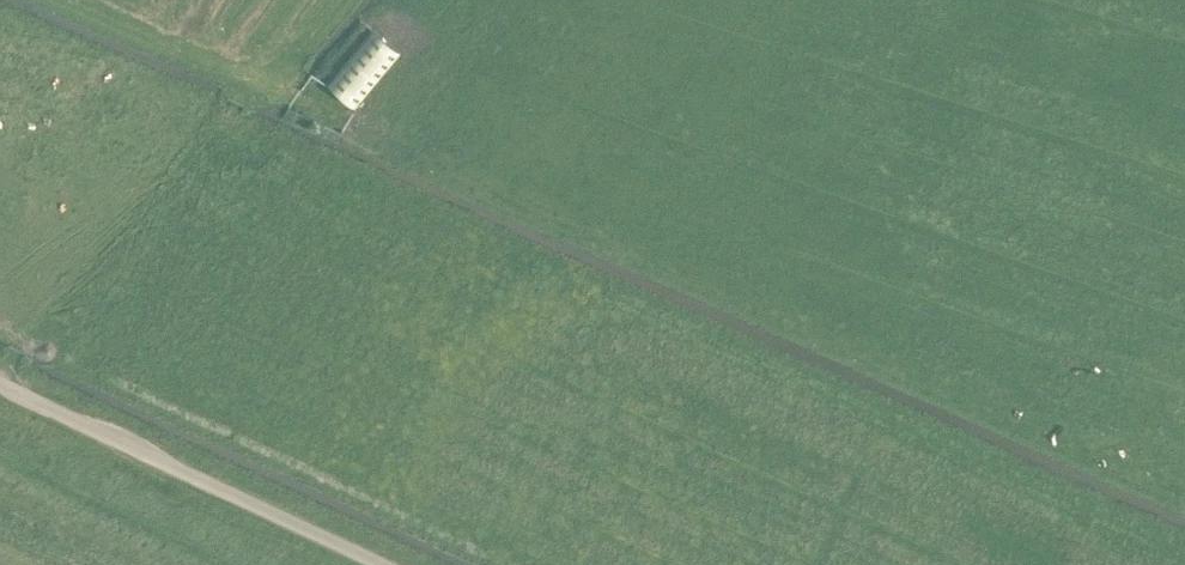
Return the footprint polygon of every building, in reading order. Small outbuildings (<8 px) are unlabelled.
[(356,54),(329,88),(349,104),(376,70),(356,54)]
